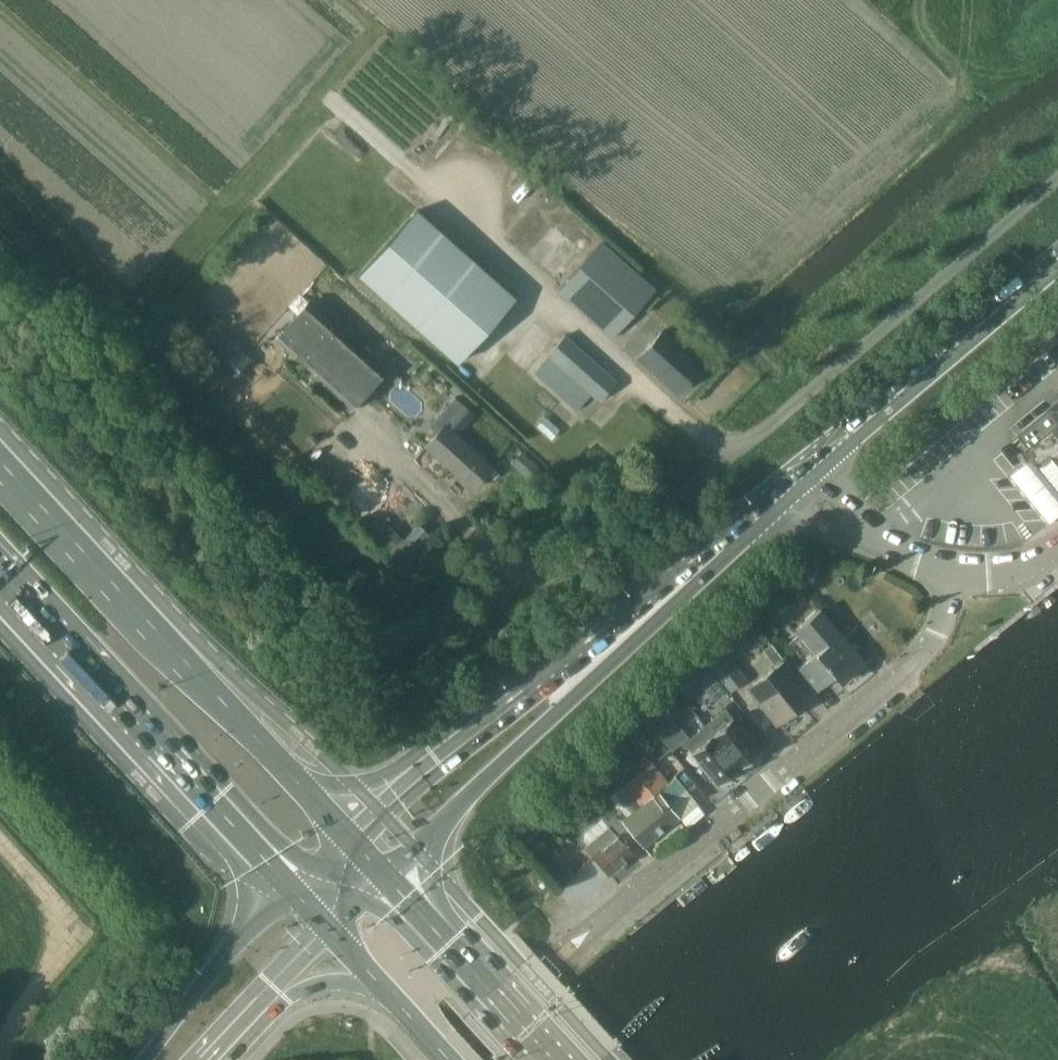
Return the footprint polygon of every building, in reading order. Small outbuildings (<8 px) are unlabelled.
[(416,208),(357,274),(455,361),(513,296),(416,208)] [(656,289),(621,258),(601,241),(557,291),(611,339),(656,289)] [(309,298),(270,341),(349,412),(388,368),(309,298)] [(202,341),(233,374),(254,355),(222,321),(202,341)] [(662,329),(638,357),(677,391),(701,364),(662,329)] [(600,401),(618,380),(564,334),(547,354),(549,356),(533,374),(577,412),(593,394),(600,401)] [(1019,433),(1029,447),(1027,449),(1039,465),(1057,488),(1057,401),(1019,433)] [(472,489),(493,465),(445,423),(424,447),(472,489)] [(382,534),(405,559),(433,534),(420,520),(403,536),(393,525),(382,534)] [(798,625),(802,630),(787,642),(803,661),(794,669),(814,693),(836,675),(841,681),(864,662),(820,608),(798,625)] [(719,648),(703,660),(728,691),(744,678),(719,648)] [(799,681),(783,661),(772,669),(772,668),(746,688),(775,724),(801,703),(789,689),(799,681)] [(724,692),(702,665),(693,673),(715,700),(724,692)] [(685,736),(662,707),(647,720),(670,748),(685,736)] [(738,768),(758,752),(724,709),(703,726),(738,768)] [(718,785),(738,768),(703,726),(683,743),(718,785)] [(641,805),(632,813),(624,804),(615,813),(622,821),(643,847),(680,817),(673,809),(690,794),(681,782),(673,788),(655,767),(627,788),(641,805)] [(611,874),(621,865),(635,853),(618,833),(594,854),(611,874)]
